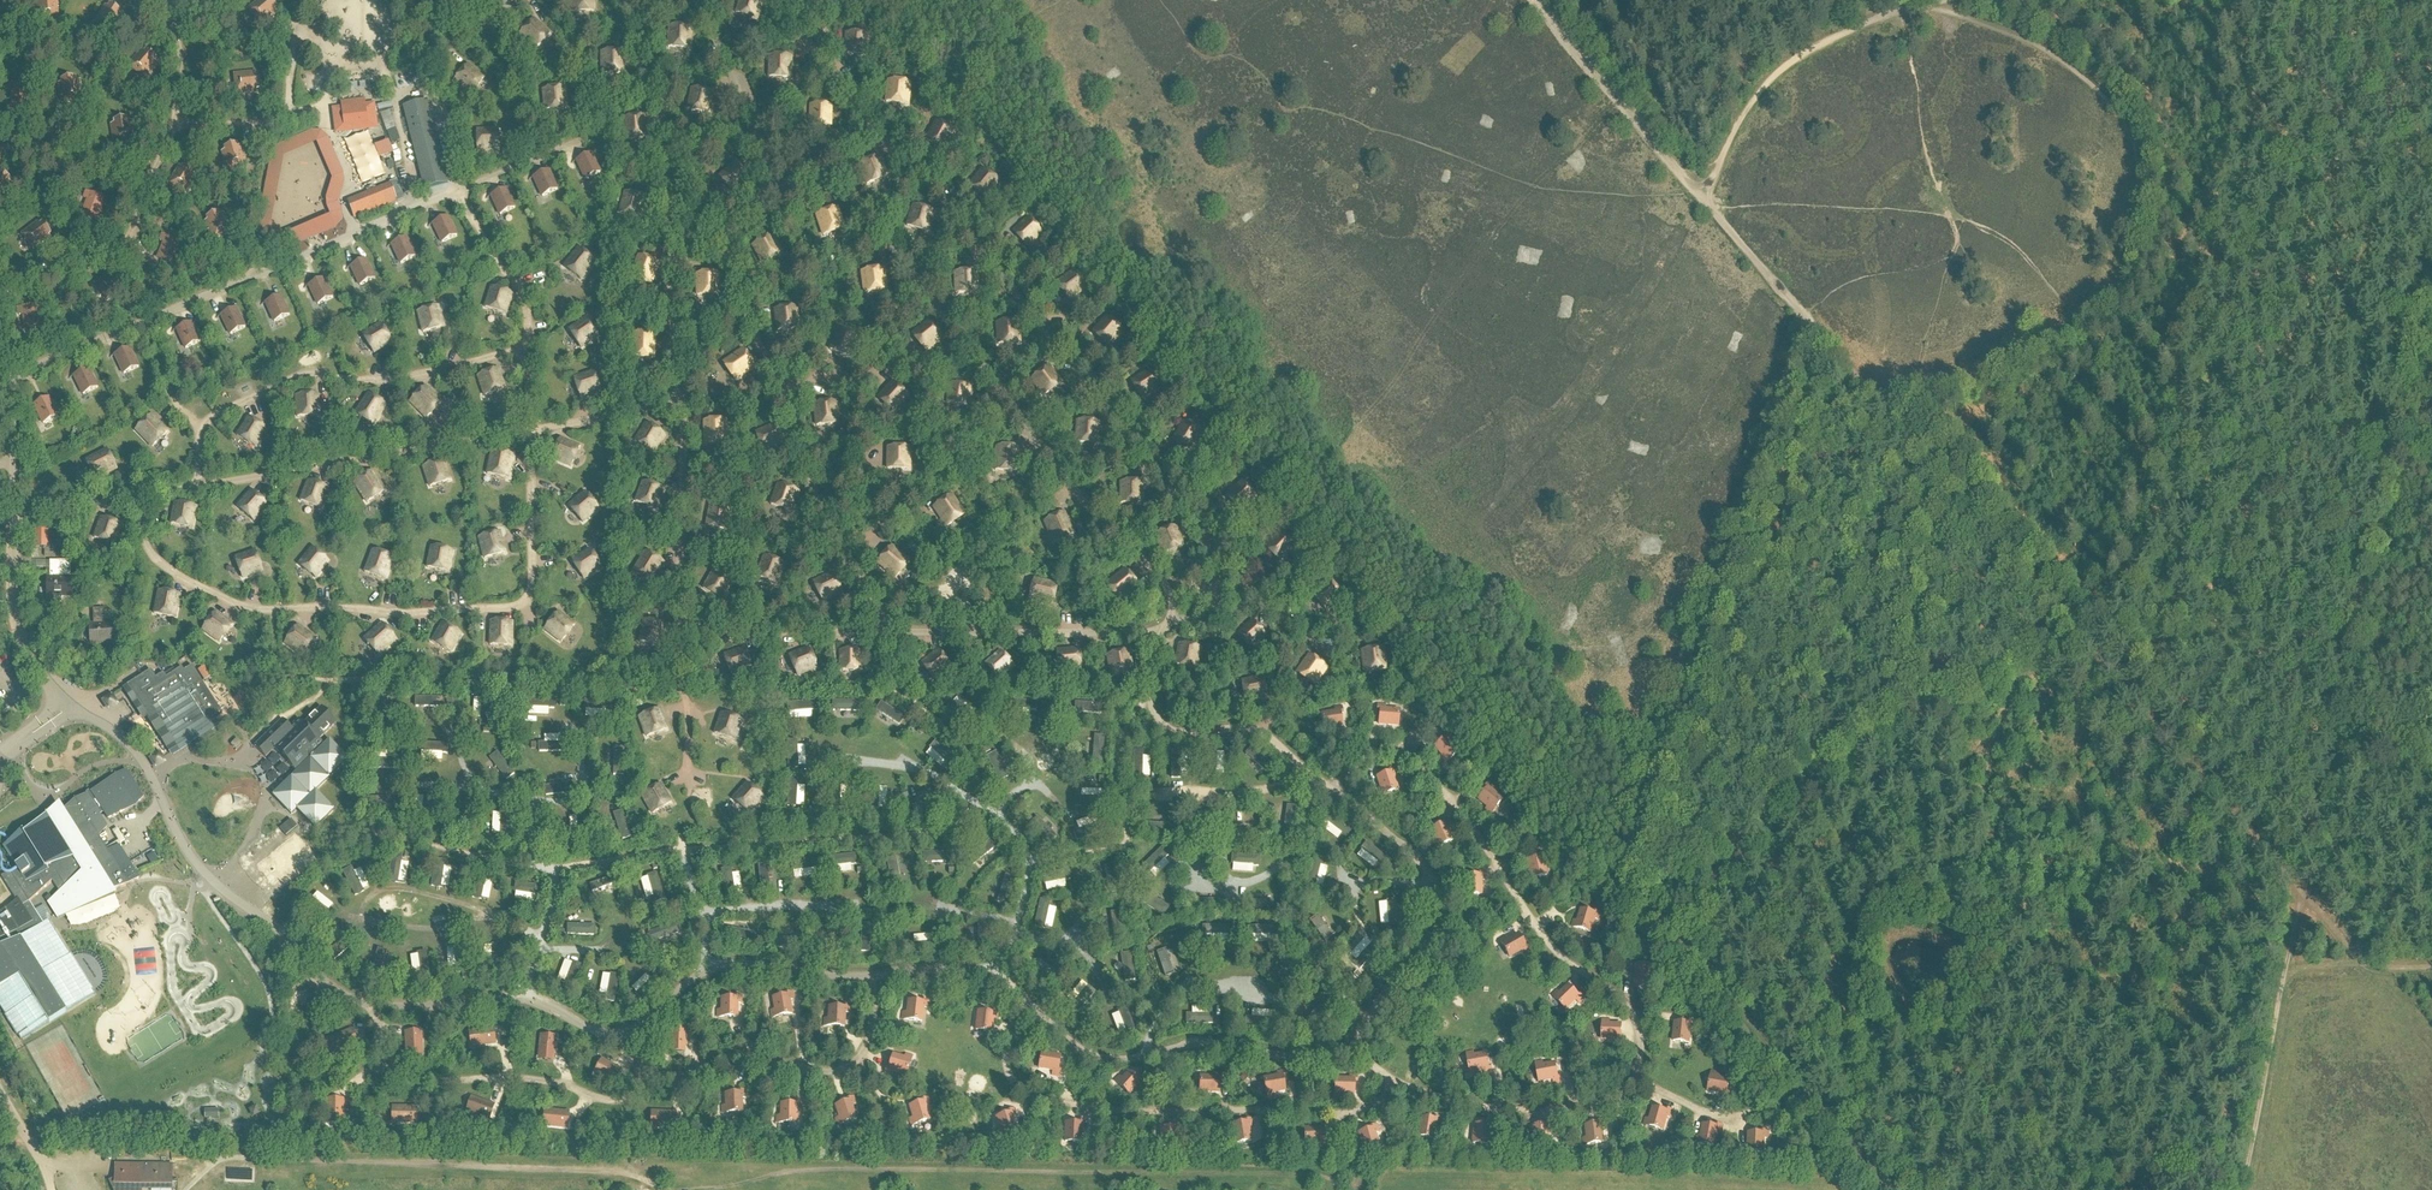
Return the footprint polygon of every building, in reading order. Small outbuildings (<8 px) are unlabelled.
[(41,1),(37,2),(39,22),(59,20),(57,0),(54,0),(41,0),(41,1)] [(203,14),(219,0),(218,0),(192,0),(203,14)] [(260,25),(261,27),(276,14),(274,11),(277,9),(270,0),(267,0),(266,1),(265,0),(261,0),(248,11),(260,25)] [(594,13),(593,0),(572,0),(572,13),(594,13)] [(760,0),(741,0),(736,15),(756,21),(763,1),(760,0)] [(106,7),(94,24),(111,35),(123,18),(120,16),(122,13),(111,6),(109,9),(106,7)] [(518,38),(535,52),(549,36),(533,22),(518,38)] [(670,28),(668,49),(689,51),(691,29),(670,28)] [(846,35),(845,56),(866,57),(868,36),(846,35)] [(157,60),(147,51),(145,54),(142,52),(129,67),(144,80),(157,65),(154,63),(157,60)] [(602,54),(602,75),(623,75),(623,53),(602,54)] [(769,79),(790,80),(791,58),(770,57),(769,79)] [(454,83),(470,97),(484,80),(468,67),(454,83)] [(260,90),(260,86),(259,77),(255,77),(255,74),(234,76),(236,96),(257,94),(256,90),(260,90)] [(75,82),(74,78),(62,81),(62,84),(59,85),(62,105),(82,101),(79,81),(75,82)] [(886,103),(907,106),(910,85),(889,82),(886,103)] [(13,92),(11,108),(27,109),(29,86),(9,84),(9,92),(13,92)] [(543,91),(545,112),(566,110),(564,89),(543,91)] [(688,111),(708,115),(713,95),(692,90),(688,111)] [(335,109),(336,134),(380,131),(378,104),(368,104),(367,100),(343,102),(343,108),(335,109)] [(404,108),(410,133),(425,190),(448,184),(427,102),(404,108)] [(810,126),(830,127),(831,107),(811,106),(810,126)] [(390,142),(399,140),(394,112),(384,114),(390,142)] [(647,140),(646,133),(645,118),(624,120),(625,133),(626,141),(647,140)] [(135,143),(131,123),(128,123),(127,120),(114,122),(115,125),(111,126),(115,146),(135,143)] [(936,123),(926,142),(945,152),(955,133),(936,123)] [(477,132),(477,133),(477,153),(499,153),(498,131),(477,132)] [(225,149),(226,152),(222,153),(228,173),(247,167),(242,148),(238,149),(237,145),(225,149)] [(399,147),(394,149),(397,159),(403,157),(399,147)] [(377,149),(365,153),(368,161),(380,157),(377,149)] [(592,155),(584,159),(584,158),(576,161),(586,181),(600,174),(597,166),(598,166),(596,160),(594,161),(592,155)] [(385,168),(394,166),(392,156),(383,158),(385,168)] [(887,178),(879,158),(859,166),(867,186),(887,178)] [(719,179),(733,195),(749,181),(735,165),(719,179)] [(169,184),(186,195),(197,178),(194,176),(196,173),(185,166),(183,169),(180,167),(169,184)] [(969,187),(986,200),(999,183),(982,170),(969,187)] [(533,178),(542,198),(557,191),(554,183),(555,183),(553,177),(551,178),(549,172),(541,176),(541,175),(533,178)] [(1,202),(12,185),(9,183),(11,180),(1,173),(0,174),(0,202),(1,202)] [(346,200),(354,219),(397,201),(389,182),(346,200)] [(499,194),(499,193),(491,197),(500,216),(515,209),(512,202),(513,201),(510,195),(509,196),(506,191),(499,194)] [(88,201),(82,216),(97,221),(105,199),(86,193),(84,199),(88,201)] [(620,214),(640,220),(646,199),(625,194),(620,214)] [(907,227),(927,234),(934,213),(913,207),(907,227)] [(817,217),(824,237),(844,230),(837,210),(817,217)] [(223,215),(220,217),(219,213),(207,218),(208,222),(205,223),(213,242),(231,234),(223,215)] [(452,223),(451,224),(448,219),(441,222),(440,221),(433,225),(442,244),(457,237),(453,229),(455,229),(452,223)] [(1013,233),(1027,248),(1042,234),(1028,219),(1013,233)] [(22,236),(34,252),(50,239),(48,236),(51,234),(43,224),(40,226),(38,223),(22,236)] [(160,242),(164,244),(158,259),(172,265),(181,243),(163,236),(160,242)] [(753,247),(763,266),(782,255),(772,237),(753,247)] [(400,243),(399,242),(392,245),(401,265),(416,258),(412,250),(414,250),(411,244),(409,245),(407,240),(400,243)] [(564,268),(581,281),(595,263),(579,250),(564,268)] [(631,277),(651,285),(659,265),(639,257),(631,277)] [(370,266),(369,267),(366,261),(359,265),(358,264),(351,267),(360,287),(375,280),(371,272),(373,272),(370,266)] [(862,273),(865,294),(886,292),(883,270),(862,273)] [(124,283),(116,273),(113,275),(111,272),(95,285),(107,301),(123,288),(121,285),(124,283)] [(1086,290),(1074,272),(1056,285),(1069,302),(1086,290)] [(955,274),(956,295),(977,294),(976,273),(955,274)] [(719,297),(718,275),(697,276),(698,297),(719,297)] [(309,286),(318,306),(333,299),(329,291),(331,291),(328,285),(327,286),(324,280),(317,284),(316,283),(309,286)] [(485,309),(506,316),(512,295),(492,289),(485,309)] [(273,300),(266,304),(275,323),(290,317),(286,309),(287,308),(285,302),(283,303),(281,298),(274,301),(273,300)] [(18,310),(19,317),(24,316),(26,332),(42,329),(38,306),(18,310)] [(418,313),(423,334),(444,329),(439,308),(418,313)] [(775,311),(777,332),(799,330),(796,309),(775,311)] [(242,321),(243,320),(240,315),(239,315),(236,310),(229,314),(228,313),(221,316),(231,336),(245,329),(242,321)] [(1093,334),(1109,348),(1123,332),(1107,318),(1093,334)] [(569,332),(581,349),(599,338),(587,320),(569,332)] [(912,336),(925,353),(942,339),(929,323),(912,336)] [(997,324),(998,346),(1020,344),(1018,323),(997,324)] [(185,328),(184,327),(177,330),(186,350),(201,343),(197,335),(198,335),(196,329),(194,330),(192,324),(185,328)] [(363,336),(374,355),(392,343),(381,325),(363,336)] [(830,351),(850,359),(858,340),(838,332),(830,351)] [(632,359),(653,360),(655,339),(634,337),(632,359)] [(122,352),(115,356),(124,375),(139,368),(135,361),(137,360),(134,354),(133,355),(130,350),(123,353),(122,352)] [(723,365),(735,382),(755,369),(743,351),(723,365)] [(1031,381),(1044,398),(1061,385),(1048,368),(1031,381)] [(505,391),(498,370),(478,377),(485,398),(505,391)] [(89,371),(82,374),(81,373),(74,377),(83,396),(98,389),(94,381),(96,381),(93,375),(92,376),(89,371)] [(1131,383),(1142,401),(1160,390),(1149,372),(1131,383)] [(574,380),(581,400),(601,393),(594,373),(574,380)] [(892,384),(878,400),(894,414),(908,398),(892,384)] [(950,385),(947,405),(967,408),(970,388),(950,385)] [(440,403),(425,388),(410,403),(425,418),(440,403)] [(355,415),(373,427),(386,407),(369,395),(355,415)] [(296,397),(297,418),(319,417),(318,396),(296,397)] [(34,406),(44,425),(58,418),(55,410),(56,410),(53,404),(52,405),(49,400),(42,403),(41,402),(34,406)] [(814,406),(817,427),(838,425),(836,404),(814,406)] [(151,417),(136,431),(153,448),(168,434),(151,417)] [(256,449),(267,430),(249,419),(237,437),(256,449)] [(705,423),(705,446),(726,446),(726,422),(705,423)] [(1076,444),(1097,445),(1098,424),(1077,423),(1076,444)] [(1173,441),(1191,452),(1202,434),(1184,423),(1173,441)] [(635,443),(653,455),(664,437),(646,425),(635,443)] [(756,434),(763,454),(783,447),(775,427),(756,434)] [(551,460),(571,468),(579,448),(560,440),(551,460)] [(995,472),(1016,473),(1018,449),(997,448),(995,472)] [(888,470),(909,471),(910,449),(888,449),(888,470)] [(107,451),(86,462),(96,481),(117,470),(107,451)] [(487,476),(508,480),(513,457),(492,452),(487,476)] [(423,468),(430,488),(450,482),(444,461),(423,468)] [(367,504),(385,492),(372,473),(354,484),(367,504)] [(328,490),(308,482),(301,502),(321,510),(328,490)] [(643,483),(635,503),(655,511),(663,491),(643,483)] [(1226,498),(1241,513),(1256,499),(1242,483),(1226,498)] [(1121,505),(1142,505),(1142,484),(1121,484),(1121,505)] [(771,506),(791,513),(798,493),(778,486),(771,506)] [(252,492),(237,508),(253,522),(268,506),(252,492)] [(569,507),(583,524),(599,510),(585,494),(569,507)] [(934,509),(947,528),(965,516),(951,497),(934,509)] [(196,508),(176,504),(171,525),(192,529),(196,508)] [(710,507),(706,528),(727,532),(731,511),(710,507)] [(1044,523),(1054,544),(1073,536),(1064,514),(1044,523)] [(122,526),(101,519),(94,539),(115,546),(122,526)] [(1155,536),(1163,556),(1183,548),(1175,528),(1155,536)] [(36,546),(44,546),(44,534),(36,534),(36,546)] [(505,554),(500,534),(479,539),(485,560),(505,554)] [(1265,549),(1280,564),(1295,548),(1280,534),(1265,549)] [(432,548),(427,569),(448,573),(453,552),(432,548)] [(877,564),(896,580),(909,563),(891,548),(877,564)] [(299,568),(317,581),(329,564),(312,551),(299,568)] [(572,562),(584,580),(602,569),(590,551),(572,562)] [(256,552),(235,559),(243,579),(263,572),(256,552)] [(365,574),(385,581),(393,559),(373,552),(365,574)] [(633,573),(651,584),(664,564),(646,553),(633,573)] [(757,578),(777,585),(784,565),(764,558),(757,578)] [(48,579),(48,598),(72,598),(72,579),(70,579),(70,563),(51,563),(51,579),(48,579)] [(703,590),(715,597),(722,601),(733,582),(714,571),(703,590)] [(1106,586),(1120,603),(1138,588),(1124,571),(1106,586)] [(842,594),(832,575),(813,584),(823,603),(842,594)] [(1029,601),(1052,607),(1057,586),(1034,580),(1029,601)] [(1342,597),(1328,581),(1312,595),(1326,611),(1342,597)] [(159,592),(154,615),(175,620),(180,596),(159,592)] [(91,626),(91,646),(115,644),(115,625),(103,626),(102,619),(105,618),(104,610),(93,610),(94,626),(91,626)] [(215,614),(203,631),(220,644),(232,626),(215,614)] [(558,614),(545,631),(561,644),(575,627),(558,614)] [(639,642),(660,647),(665,626),(644,622),(639,642)] [(1237,635),(1250,650),(1265,636),(1252,622),(1237,635)] [(491,623),(490,646),(512,647),(512,623),(491,623)] [(364,641),(378,657),(396,641),(382,625),(364,641)] [(432,643),(450,654),(461,635),(443,625),(432,643)] [(285,644),(304,658),(317,641),(297,627),(285,644)] [(1179,645),(1175,666),(1196,671),(1200,650),(1179,645)] [(789,658),(797,677),(817,669),(809,649),(789,658)] [(724,657),(731,677),(751,670),(744,650),(724,657)] [(1080,672),(1078,650),(1057,653),(1059,674),(1080,672)] [(1362,652),(1364,673),(1386,671),(1383,650),(1362,652)] [(840,672),(860,672),(861,652),(840,652),(840,672)] [(921,665),(935,682),(951,668),(938,652),(921,665)] [(1014,667),(1000,652),(985,665),(999,680),(1014,667)] [(1133,673),(1128,652),(1107,657),(1112,678),(1133,673)] [(1309,657),(1297,674),(1314,687),(1326,669),(1309,657)] [(151,671),(127,687),(148,719),(153,726),(160,721),(181,753),(196,742),(199,747),(215,736),(212,732),(220,727),(214,719),(222,714),(202,683),(192,667),(184,672),(182,669),(167,679),(164,674),(156,679),(151,671)] [(211,677),(205,668),(199,672),(205,681),(208,679),(211,677)] [(1241,683),(1246,704),(1267,698),(1262,678),(1241,683)] [(972,710),(953,694),(942,707),(962,724),(972,710)] [(445,701),(416,702),(416,715),(444,714),(445,701)] [(484,705),(471,702),(470,722),(485,722),(484,705)] [(1105,702),(1092,703),(1092,718),(1108,717),(1105,702)] [(814,703),(786,705),(787,719),(815,716),(814,703)] [(855,704),(830,703),(833,720),(859,718),(855,704)] [(550,706),(529,707),(529,717),(551,716),(550,706)] [(1379,726),(1397,727),(1399,712),(1385,710),(1385,707),(1378,706),(1377,712),(1380,712),(1379,726)] [(605,707),(585,707),(585,717),(605,717),(605,707)] [(906,720),(881,707),(874,720),(900,733),(906,720)] [(1321,715),(1324,735),(1331,734),(1330,730),(1342,728),(1340,714),(1343,714),(1342,708),(1334,709),(1335,713),(1321,715)] [(282,721),(255,747),(266,759),(274,750),(298,774),(274,797),(291,815),(298,809),(299,810),(298,811),(315,829),(333,811),(314,792),(346,762),(329,745),(326,748),(319,741),(335,725),(336,724),(321,709),(318,712),(304,726),(299,720),(290,729),(282,721)] [(667,731),(659,711),(639,718),(647,738),(667,731)] [(715,735),(735,742),(742,721),(722,715),(715,735)] [(128,732),(132,739),(137,735),(140,733),(136,727),(128,732)] [(564,732),(544,733),(544,744),(564,744),(564,732)] [(1445,739),(1435,748),(1442,757),(1439,760),(1443,765),(1459,752),(1450,741),(1453,739),(1448,733),(1443,737),(1445,739)] [(1097,740),(1071,740),(1070,755),(1096,757),(1097,740)] [(379,741),(379,762),(398,763),(394,742),(379,741)] [(446,743),(421,741),(422,758),(447,760),(446,743)] [(617,741),(608,743),(611,759),(620,757),(617,741)] [(940,742),(927,756),(943,772),(956,758),(940,742)] [(805,751),(792,751),(793,769),(807,771),(805,751)] [(499,756),(487,764),(502,783),(516,778),(499,756)] [(996,756),(981,765),(994,787),(1010,777),(996,756)] [(1244,759),(1245,778),(1262,778),(1258,758),(1244,759)] [(1135,760),(1137,784),(1153,783),(1150,759),(1135,760)] [(1174,759),(1175,779),(1190,779),(1187,759),(1174,759)] [(1209,760),(1209,778),(1223,778),(1222,759),(1209,760)] [(1377,778),(1383,796),(1398,791),(1393,778),(1397,777),(1395,769),(1389,771),(1390,774),(1377,778)] [(6,1018),(18,1038),(19,1037),(21,1041),(49,1024),(67,1012),(95,995),(93,991),(93,990),(71,955),(71,956),(49,921),(44,925),(30,903),(53,883),(61,895),(54,899),(62,912),(139,881),(139,880),(120,849),(109,856),(96,836),(107,829),(99,817),(104,814),(109,821),(143,800),(126,772),(87,797),(61,814),(59,815),(57,812),(52,814),(54,818),(53,819),(4,849),(15,866),(17,869),(10,872),(2,878),(17,902),(20,906),(6,914),(0,918),(0,1008),(6,1018)] [(571,775),(549,776),(549,786),(571,785),(571,775)] [(747,784),(733,800),(749,814),(763,798),(747,784)] [(1484,812),(1490,816),(1502,801),(1491,792),(1494,789),(1488,784),(1484,788),(1487,790),(1478,801),(1487,808),(1484,812)] [(852,785),(835,785),(836,807),(852,808),(852,785)] [(887,787),(872,785),(873,807),(885,812),(887,787)] [(671,804),(660,786),(642,797),(653,815),(671,804)] [(1101,788),(1075,789),(1077,803),(1103,802),(1101,788)] [(805,789),(795,791),(794,801),(788,802),(787,811),(794,811),(806,810),(805,789)] [(915,790),(899,793),(900,815),(919,813),(915,790)] [(617,803),(604,805),(608,830),(621,828),(617,803)] [(1162,803),(1139,806),(1140,823),(1164,822),(1162,803)] [(490,808),(474,808),(473,825),(491,825),(490,808)] [(1285,808),(1280,833),(1296,836),(1300,814),(1285,808)] [(1042,811),(1029,829),(1051,845),(1062,829),(1042,811)] [(1221,814),(1191,818),(1193,834),(1223,836),(1221,814)] [(578,815),(569,815),(570,835),(578,835),(578,815)] [(1106,817),(1079,817),(1078,832),(1107,831),(1106,817)] [(1430,831),(1435,842),(1432,844),(1434,850),(1452,842),(1447,829),(1450,827),(1447,820),(1442,823),(1443,825),(1430,831)] [(291,821),(280,830),(286,837),(297,828),(291,821)] [(1342,838),(1325,823),(1320,830),(1335,843),(1342,838)] [(305,828),(251,873),(268,893),(271,890),(275,895),(326,853),(305,828)] [(1258,829),(1231,829),(1232,845),(1258,845),(1258,829)] [(987,842),(967,856),(973,864),(993,850),(987,842)] [(1213,851),(1188,851),(1187,864),(1216,868),(1213,851)] [(949,852),(924,852),(924,863),(950,862),(949,852)] [(1157,852),(1141,870),(1151,880),(1170,867),(1157,852)] [(1379,867),(1365,852),(1352,862),(1371,875),(1379,867)] [(404,854),(392,853),(388,884),(398,885),(408,886),(412,858),(404,857),(404,854)] [(829,858),(831,875),(852,872),(851,865),(858,864),(857,855),(829,858)] [(1539,856),(1540,859),(1527,862),(1531,880),(1546,877),(1543,863),(1547,862),(1545,855),(1539,856)] [(1255,860),(1230,856),(1231,873),(1255,875),(1255,860)] [(887,859),(891,884),(901,883),(897,857),(887,859)] [(448,888),(454,865),(444,866),(444,859),(431,859),(427,891),(440,891),(441,888),(448,888)] [(793,864),(794,879),(814,877),(813,869),(819,869),(818,861),(793,864)] [(758,865),(761,892),(778,890),(776,877),(769,878),(767,864),(758,865)] [(1327,872),(1309,866),(1301,888),(1323,894),(1327,872)] [(349,868),(340,872),(355,896),(371,887),(361,868),(353,871),(349,868)] [(731,868),(721,870),(725,897),(743,895),(740,874),(732,875),(731,868)] [(1071,868),(1043,874),(1046,891),(1067,887),(1065,879),(1073,878),(1071,868)] [(496,880),(487,878),(486,872),(474,872),(469,900),(482,900),(492,901),(496,880)] [(1015,877),(1005,874),(998,902),(1008,905),(1015,877)] [(1465,890),(1461,890),(1461,896),(1481,896),(1480,881),(1484,881),(1484,874),(1478,874),(1478,877),(1465,877),(1465,890)] [(657,878),(640,884),(644,903),(663,899),(657,878)] [(612,881),(587,887),(591,899),(615,894),(612,881)] [(1179,888),(1166,881),(1151,889),(1161,903),(1179,888)] [(545,886),(517,883),(516,901),(537,903),(536,896),(544,897),(545,886)] [(308,894),(302,902),(322,925),(333,916),(328,912),(335,905),(318,891),(313,897),(308,894)] [(147,898),(152,918),(174,911),(168,892),(147,898)] [(1112,903),(1114,922),(1134,916),(1130,894),(1112,903)] [(1261,896),(1219,895),(1221,914),(1263,914),(1261,896)] [(1050,901),(1041,899),(1035,926),(1045,928),(1045,926),(1052,927),(1056,908),(1049,906),(1050,901)] [(1403,909),(1390,900),(1379,917),(1390,929),(1403,909)] [(1572,928),(1591,933),(1595,920),(1599,921),(1601,914),(1595,912),(1594,915),(1581,911),(1578,923),(1574,921),(1572,928)] [(594,923),(567,922),(567,938),(595,939),(594,923)] [(1320,922),(1308,928),(1320,948),(1335,941),(1320,922)] [(252,928),(257,932),(261,927),(257,923),(252,928)] [(760,923),(738,925),(738,938),(764,938),(760,923)] [(987,923),(969,924),(970,950),(988,950),(987,923)] [(659,925),(637,924),(637,935),(658,940),(659,925)] [(870,924),(861,924),(860,951),(869,951),(870,924)] [(365,935),(355,925),(351,928),(331,948),(342,956),(365,935)] [(798,928),(780,929),(781,946),(798,948),(798,928)] [(1248,928),(1248,947),(1277,948),(1276,930),(1248,928)] [(1206,929),(1206,947),(1231,945),(1230,929),(1206,929)] [(933,935),(913,936),(914,943),(908,944),(908,950),(934,948),(933,935)] [(1505,938),(1499,941),(1509,958),(1521,951),(1523,955),(1530,951),(1527,946),(1524,947),(1518,935),(1507,941),(1505,938)] [(1361,942),(1344,958),(1355,968),(1373,952),(1361,942)] [(465,972),(463,944),(454,944),(454,948),(448,947),(448,969),(456,967),(456,972),(465,972)] [(502,969),(502,944),(492,944),(492,946),(484,946),(484,967),(492,966),(490,972),(502,969)] [(386,950),(378,948),(373,975),(381,976),(386,950)] [(430,977),(429,952),(417,950),(419,955),(409,956),(413,978),(421,978),(430,977)] [(1295,951),(1278,959),(1287,975),(1306,972),(1295,951)] [(1164,954),(1147,960),(1155,985),(1175,979),(1164,954)] [(1062,965),(1049,957),(1031,973),(1043,986),(1062,965)] [(574,967),(564,962),(556,983),(566,988),(574,967)] [(615,973),(614,991),(622,992),(623,974),(615,973)] [(645,975),(632,989),(638,994),(651,981),(645,975)] [(612,980),(602,976),(598,998),(608,1000),(612,980)] [(1094,990),(1080,978),(1064,1000),(1078,1009),(1094,990)] [(1552,997),(1566,1011),(1576,1001),(1579,1004),(1584,999),(1580,994),(1578,996),(1569,987),(1560,995),(1557,992),(1552,997)] [(771,1012),(772,1018),(792,1015),(789,1001),(793,1001),(792,993),(786,994),(787,997),(773,999),(775,1011),(771,1012)] [(741,1005),(741,997),(735,997),(735,1000),(722,1000),(722,1012),(718,1012),(717,1018),(737,1018),(737,1004),(741,1005)] [(927,1009),(928,1002),(922,1001),(922,1004),(908,1002),(907,1014),(903,1014),(902,1020),(922,1023),(923,1009),(927,1009)] [(1214,1007),(1194,1005),(1193,1018),(1214,1020),(1214,1007)] [(845,1014),(849,1014),(849,1006),(843,1006),(843,1009),(829,1008),(829,1020),(825,1020),(824,1027),(844,1028),(845,1014)] [(976,1031),(991,1033),(993,1020),(997,1020),(998,1013),(992,1012),(992,1015),(978,1013),(976,1031)] [(1270,1014),(1250,1013),(1250,1027),(1273,1028),(1270,1014)] [(1315,1014),(1300,1023),(1303,1033),(1322,1029),(1315,1014)] [(1122,1015),(1106,1016),(1113,1036),(1124,1036),(1122,1015)] [(1616,1045),(1624,1045),(1624,1039),(1621,1039),(1622,1026),(1609,1025),(1610,1021),(1603,1021),(1602,1041),(1616,1041),(1616,1045)] [(1694,1030),(1695,1023),(1689,1022),(1689,1025),(1675,1024),(1673,1042),(1689,1044),(1690,1030),(1694,1030)] [(495,1044),(493,1029),(474,1032),(476,1046),(495,1044)] [(670,1030),(669,1045),(672,1046),(672,1053),(685,1053),(685,1046),(688,1046),(688,1030),(670,1030)] [(352,1031),(334,1038),(340,1052),(357,1045),(352,1031)] [(406,1034),(407,1052),(422,1051),(421,1033),(406,1034)] [(540,1056),(554,1057),(556,1038),(542,1037),(540,1056)] [(1039,1069),(1053,1072),(1052,1076),(1060,1077),(1061,1071),(1058,1070),(1060,1057),(1048,1055),(1049,1051),(1042,1050),(1039,1069)] [(1491,1068),(1489,1068),(1486,1055),(1474,1057),(1474,1053),(1467,1054),(1471,1074),(1484,1071),(1485,1075),(1493,1074),(1491,1068)] [(885,1074),(892,1076),(893,1072),(906,1076),(912,1057),(906,1055),(905,1059),(893,1056),(889,1069),(886,1068),(885,1074)] [(1558,1078),(1555,1064),(1543,1067),(1543,1062),(1536,1064),(1540,1083),(1554,1081),(1554,1084),(1562,1083),(1561,1077),(1558,1078)] [(599,1076),(616,1085),(623,1072),(606,1063),(599,1076)] [(1114,1082),(1129,1095),(1138,1085),(1141,1088),(1146,1082),(1142,1078),(1140,1080),(1130,1071),(1122,1080),(1119,1077),(1114,1082)] [(1264,1080),(1267,1099),(1274,1098),(1273,1094),(1285,1092),(1282,1078),(1285,1078),(1284,1072),(1277,1073),(1277,1077),(1264,1080)] [(1721,1099),(1729,1100),(1730,1094),(1727,1093),(1730,1080),(1718,1078),(1719,1074),(1712,1072),(1708,1092),(1722,1095),(1721,1099)] [(1219,1080),(1222,1080),(1222,1074),(1214,1074),(1214,1078),(1200,1077),(1200,1097),(1206,1097),(1206,1093),(1219,1093),(1219,1080)] [(1248,1080),(1245,1077),(1244,1076),(1243,1076),(1239,1080),(1243,1084),(1248,1080)] [(1335,1100),(1341,1100),(1341,1096),(1353,1096),(1354,1082),(1357,1083),(1357,1077),(1349,1076),(1349,1080),(1335,1080),(1335,1100)] [(741,1099),(745,1099),(745,1092),(739,1092),(739,1095),(726,1095),(726,1107),(722,1107),(722,1114),(742,1113),(741,1099)] [(836,1120),(838,1126),(857,1120),(852,1106),(856,1105),(853,1098),(848,1100),(849,1103),(836,1107),(840,1119),(836,1120)] [(930,1106),(928,1099),(922,1101),(923,1104),(910,1108),(913,1119),(909,1120),(911,1127),(930,1121),(926,1107),(930,1106)] [(476,1100),(471,1113),(489,1120),(494,1106),(476,1100)] [(777,1124),(797,1124),(797,1110),(801,1110),(801,1103),(795,1103),(795,1105),(781,1105),(781,1117),(777,1117),(777,1124)] [(257,1105),(249,1110),(254,1117),(261,1113),(257,1105)] [(343,1105),(329,1105),(329,1124),(343,1124),(343,1105)] [(397,1108),(397,1123),(416,1123),(416,1108),(397,1108)] [(1653,1109),(1650,1121),(1646,1120),(1644,1126),(1663,1131),(1667,1118),(1671,1119),(1673,1112),(1667,1110),(1666,1113),(1653,1109)] [(220,1110),(205,1110),(205,1119),(220,1119),(220,1110)] [(1016,1117),(1014,1110),(1008,1112),(1009,1115),(996,1119),(1000,1130),(996,1132),(998,1138),(1017,1132),(1013,1118),(1016,1117)] [(550,1112),(548,1127),(567,1129),(568,1113),(550,1112)] [(657,1114),(656,1128),(675,1129),(676,1114),(657,1114)] [(1439,1126),(1440,1119),(1434,1118),(1434,1121),(1420,1119),(1418,1137),(1433,1140),(1435,1126),(1439,1126)] [(1253,1127),(1251,1120),(1245,1121),(1246,1124),(1232,1126),(1236,1145),(1251,1142),(1249,1128),(1253,1127)] [(1066,1124),(1065,1143),(1081,1144),(1081,1130),(1085,1130),(1085,1122),(1079,1122),(1079,1125),(1066,1124)] [(1602,1130),(1606,1129),(1605,1122),(1599,1122),(1599,1125),(1586,1127),(1588,1139),(1583,1140),(1584,1146),(1604,1144),(1602,1130)] [(1554,1131),(1553,1123),(1547,1124),(1547,1127),(1534,1127),(1534,1139),(1530,1140),(1531,1146),(1551,1145),(1550,1131),(1554,1131)] [(1495,1133),(1495,1125),(1489,1125),(1489,1128),(1475,1126),(1474,1138),(1470,1138),(1469,1144),(1489,1146),(1491,1132),(1495,1133)] [(1722,1134),(1723,1126),(1717,1125),(1716,1128),(1703,1126),(1701,1138),(1697,1137),(1696,1144),(1715,1147),(1718,1133),(1722,1134)] [(1161,1129),(1161,1148),(1177,1148),(1177,1134),(1181,1134),(1180,1126),(1174,1126),(1174,1129),(1161,1129)] [(1358,1134),(1363,1152),(1379,1148),(1375,1134),(1378,1133),(1376,1126),(1371,1128),(1371,1130),(1358,1134)] [(1305,1130),(1305,1145),(1319,1145),(1319,1149),(1327,1148),(1327,1142),(1324,1143),(1323,1129),(1305,1130)] [(1768,1140),(1768,1132),(1762,1132),(1762,1135),(1749,1134),(1748,1146),(1744,1146),(1744,1153),(1764,1154),(1764,1140),(1768,1140)] [(116,1186),(118,1187),(118,1189),(134,1189),(134,1187),(147,1187),(172,1187),(172,1180),(172,1166),(116,1166),(116,1180),(116,1186)]
